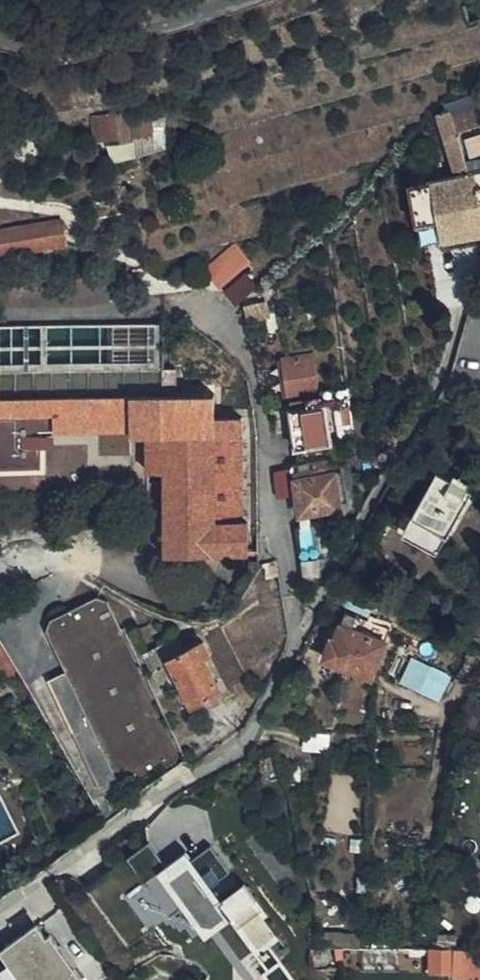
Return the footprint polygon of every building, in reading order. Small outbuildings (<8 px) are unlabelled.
[(415,180),(419,219),(438,217),(440,237),(479,233),(479,172),(476,172),(473,161),(464,127),(479,124),(479,104),(447,112),(460,172),(435,175),(436,179),(434,178),(415,180)] [(140,121),(120,114),(90,118),(92,138),(130,133),(141,132),(140,121)] [(160,120),(147,121),(148,131),(141,132),(130,133),(131,142),(134,155),(164,148),(160,120)] [(147,120),(140,121),(141,132),(148,131),(147,121),(147,120)] [(131,142),(108,145),(110,162),(134,155),(131,142)] [(438,217),(419,219),(421,238),(425,237),(440,237),(438,217)] [(62,219),(0,229),(0,256),(66,246),(62,219)] [(440,237),(440,242),(479,239),(479,233),(440,237)] [(217,283),(252,268),(242,246),(208,260),(217,283)] [(243,301),(255,290),(242,274),(224,291),(239,305),(243,301)] [(248,305),(250,318),(268,314),(266,303),(248,305)] [(315,393),(310,354),(282,358),(288,396),(315,393)] [(164,368),(164,393),(0,395),(0,469),(42,468),(41,429),(130,428),(130,435),(145,435),(145,472),(161,472),(163,551),(247,550),(246,522),(241,522),(239,417),(213,417),(213,392),(177,393),(176,368),(164,368)] [(332,444),(326,399),(290,404),(296,449),(332,444)] [(377,466),(385,466),(394,448),(377,450),(377,466)] [(337,455),(293,459),(299,511),(341,505),(337,455)] [(437,549),(463,500),(458,497),(464,485),(468,478),(448,470),(446,477),(433,471),(403,531),(437,549)] [(458,497),(463,500),(469,488),(464,485),(458,497)] [(374,570),(383,559),(371,550),(363,561),(374,570)] [(280,575),(278,558),(259,559),(266,577),(280,575)] [(179,752),(107,599),(96,594),(48,617),(45,629),(66,674),(88,719),(90,724),(118,783),(129,785),(176,762),(179,752)] [(348,609),(336,635),(334,638),(331,638),(323,655),(331,658),(371,673),(385,639),(390,626),(348,609)] [(181,646),(174,633),(164,638),(159,641),(169,659),(190,702),(217,688),(200,652),(203,650),(197,638),(181,646)] [(159,641),(142,650),(151,667),(169,659),(159,641)] [(0,643),(0,672),(11,662),(0,643)] [(441,699),(453,675),(414,656),(402,680),(441,699)] [(8,681),(21,678),(11,662),(0,672),(8,681)] [(88,719),(66,674),(50,681),(72,727),(88,719)] [(88,719),(72,727),(74,731),(90,724),(88,719)] [(118,783),(90,724),(74,731),(102,790),(104,789),(118,783)] [(329,829),(358,831),(361,775),(332,773),(329,829)] [(127,800),(118,783),(104,789),(113,807),(127,800)] [(250,879),(218,896),(194,850),(126,886),(149,928),(177,913),(191,940),(238,915),(273,979),(295,979),(274,942),(281,938),(250,879)] [(0,948),(0,952),(20,979),(79,979),(81,979),(49,934),(45,938),(35,924),(0,948)]
